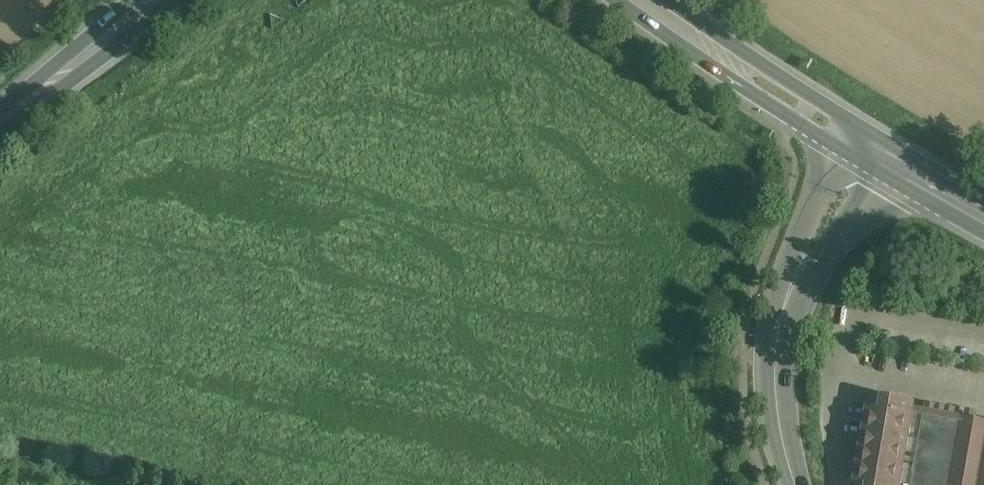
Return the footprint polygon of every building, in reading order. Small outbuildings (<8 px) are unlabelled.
[(882,399),(880,413),(867,410),(854,484),(899,484),(911,420),(913,405),(882,399)] [(911,420),(899,484),(983,484),(983,422),(954,417),(955,410),(926,404),(923,421),(911,420)]
